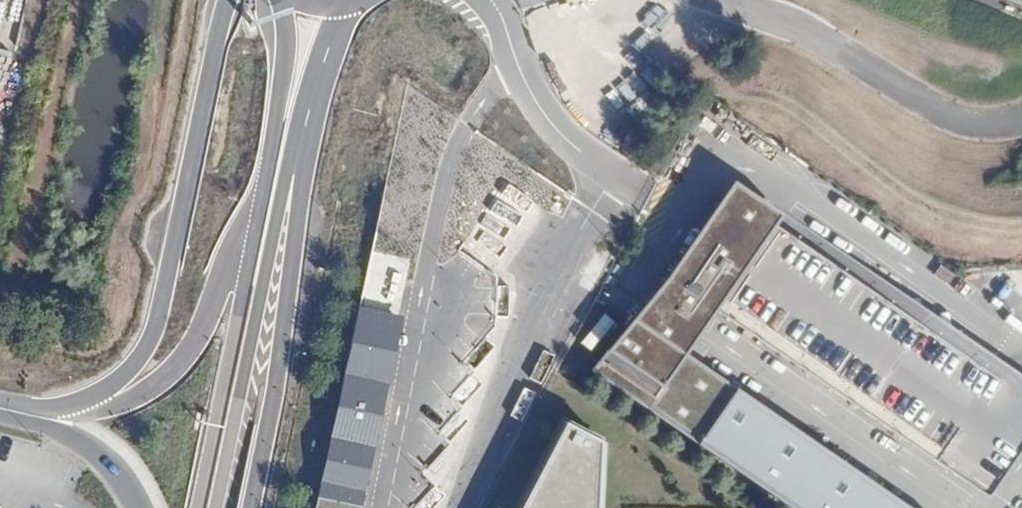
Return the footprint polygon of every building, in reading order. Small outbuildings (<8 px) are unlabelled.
[(763,507),(875,507),(716,410),(744,365),(758,342),(955,464),(1016,366),(742,197),(669,315),(608,413),(763,507)] [(597,440),(560,417),(517,507),(597,507),(597,440)]
